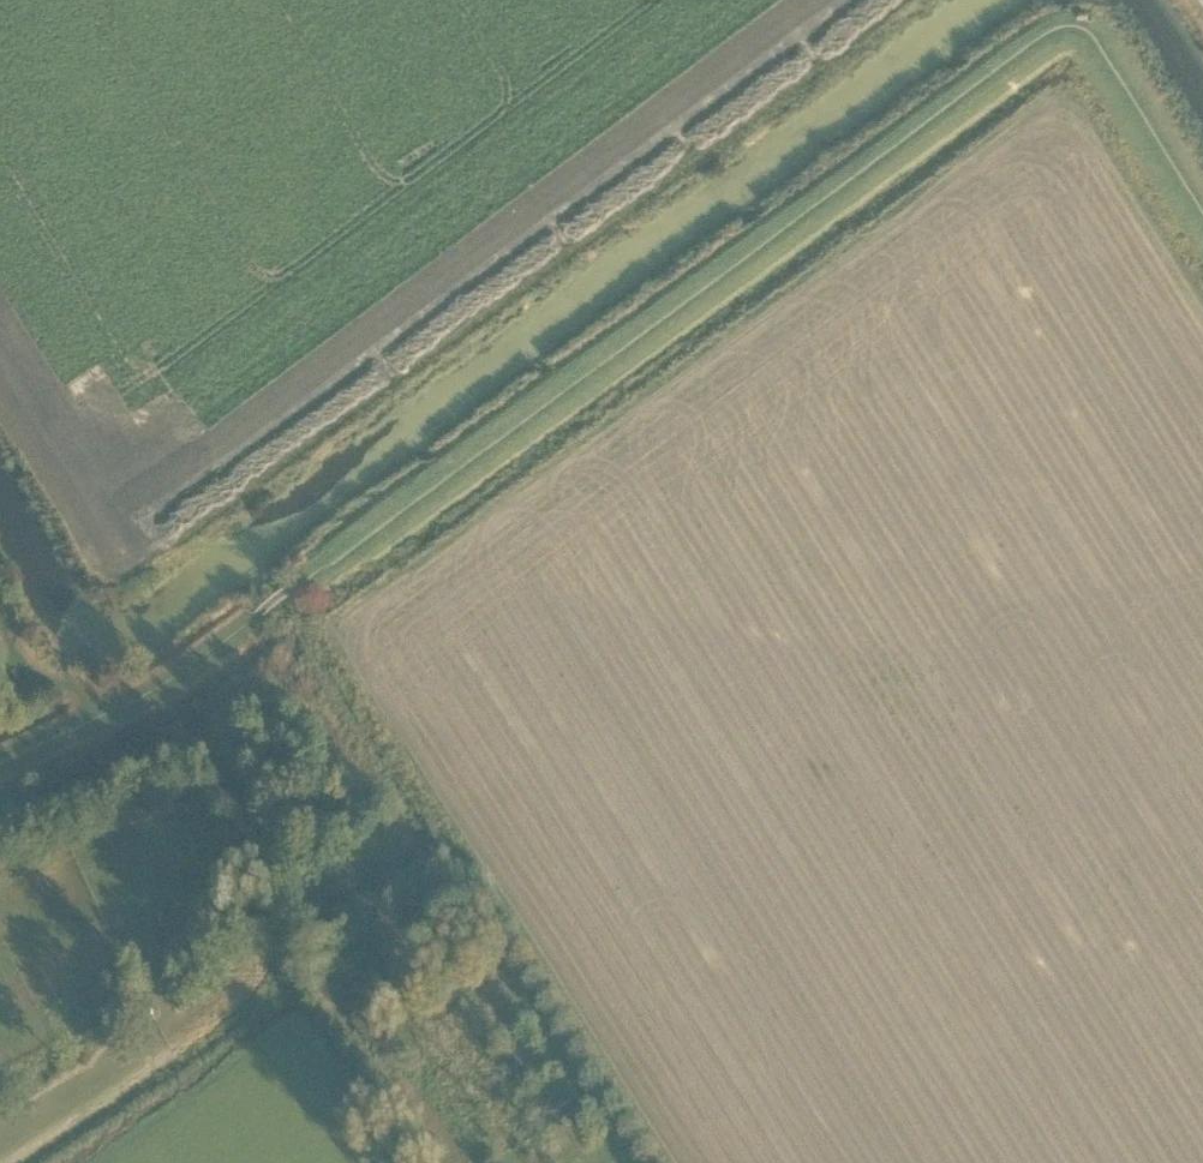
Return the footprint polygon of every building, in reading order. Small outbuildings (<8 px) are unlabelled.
[(558,1109),(564,1119),(581,1108),(575,1098),(558,1109)]
